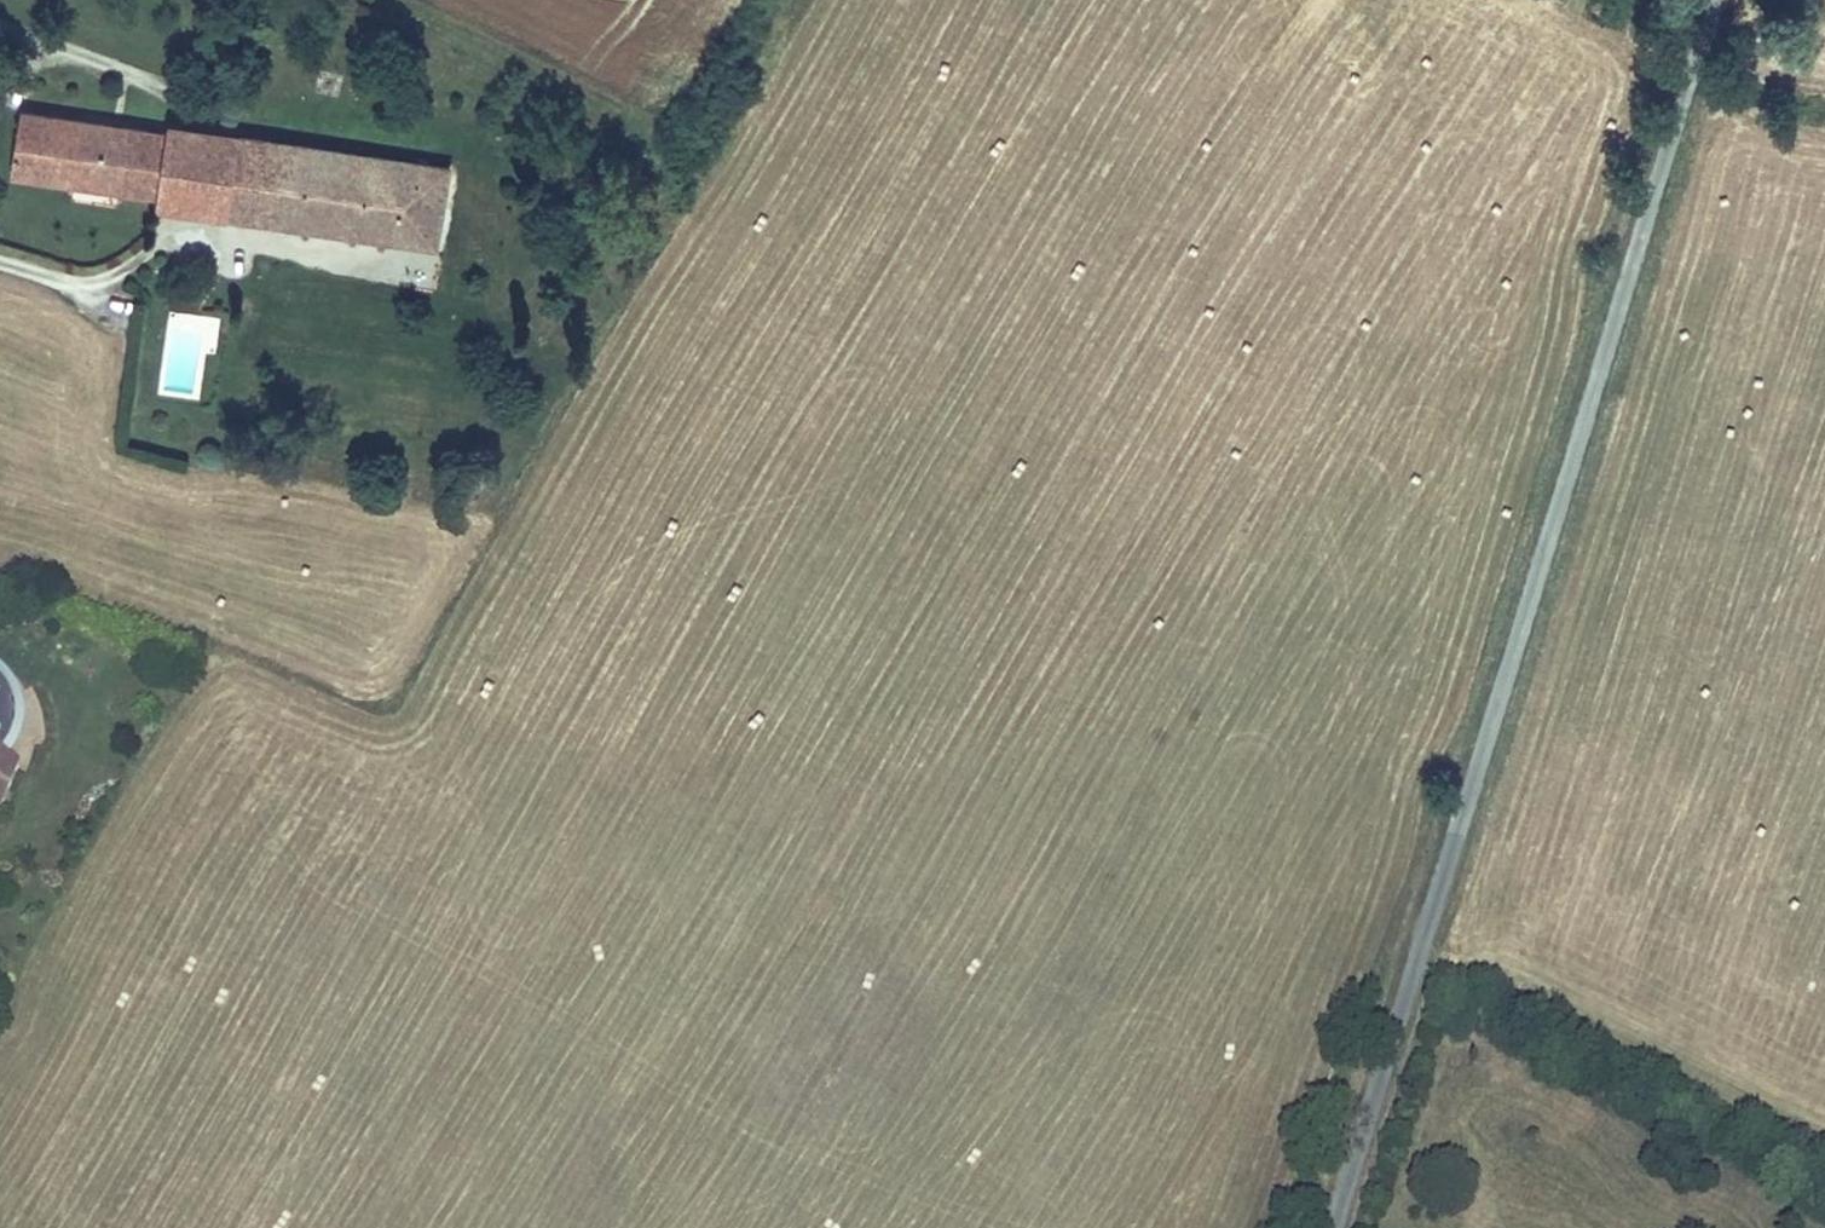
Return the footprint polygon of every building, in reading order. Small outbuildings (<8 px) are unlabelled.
[(440,253),(452,168),(169,125),(168,134),(21,112),(11,180),(158,202),(157,211),(440,253)] [(4,672),(0,668),(0,748),(10,758),(16,750),(20,740),(23,729),(24,720),(23,709),(21,698),(16,688),(11,679),(4,672)] [(2,814),(21,769),(10,758),(0,748),(0,812),(2,814)]
